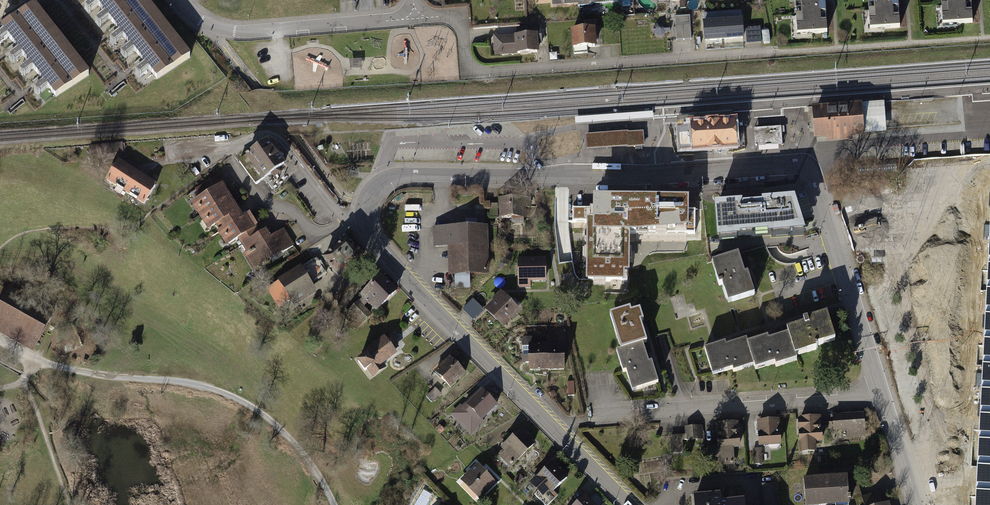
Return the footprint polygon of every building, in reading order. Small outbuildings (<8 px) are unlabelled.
[(130,0),(93,0),(106,17),(130,0)] [(106,17),(132,50),(164,25),(145,0),(130,0),(106,17)] [(798,37),(828,35),(826,0),(796,0),(798,37)] [(872,31),(901,30),(899,0),(870,0),(872,31)] [(944,27),(974,26),(972,0),(942,0),(944,27)] [(30,67),(63,43),(36,9),(2,32),(30,67)] [(742,12),(704,15),(707,43),(744,40),(742,12)] [(691,17),(676,18),(677,41),(692,40),(691,17)] [(599,37),(598,23),(586,24),(587,31),(573,32),(575,55),(588,54),(588,49),(597,49),(596,37),(599,37)] [(671,32),(670,27),(666,27),(663,24),(658,24),(655,28),(655,33),(658,36),(664,36),(667,33),(671,32)] [(164,25),(132,50),(158,83),(192,61),(164,25)] [(761,43),(760,26),(745,27),(747,44),(761,43)] [(519,37),(497,38),(495,40),(495,46),(499,49),(500,56),(538,52),(538,45),(542,44),(541,28),(523,30),(519,34),(519,37)] [(63,43),(30,67),(56,100),(90,78),(63,43)] [(885,104),(813,110),(815,142),(887,136),(885,104)] [(652,111),(575,116),(576,123),(652,118),(652,111)] [(677,118),(678,128),(689,128),(710,126),(710,122),(724,121),(724,125),(735,124),(734,114),(677,118)] [(689,128),(678,128),(680,152),(736,148),(735,124),(724,125),(724,121),(710,122),(710,126),(689,128)] [(782,128),(758,130),(759,146),(783,145),(782,128)] [(629,133),(587,136),(588,151),(628,148),(628,149),(636,148),(643,148),(645,148),(644,133),(629,134),(629,133)] [(268,137),(238,160),(255,183),(285,161),(268,137)] [(104,144),(105,152),(123,151),(122,142),(104,144)] [(118,159),(106,178),(143,202),(156,183),(118,159)] [(200,215),(231,196),(218,175),(196,188),(200,195),(191,200),(200,215)] [(223,227),(242,215),(231,196),(200,215),(208,227),(219,220),(223,227)] [(536,197),(500,197),(500,205),(497,205),(497,203),(490,203),(490,217),(525,216),(525,207),(536,207),(536,197)] [(804,226),(796,198),(763,201),(763,203),(738,205),(738,203),(715,205),(717,233),(735,231),(734,229),(772,227),(772,229),(804,226)] [(574,215),(627,215),(627,233),(685,233),(685,202),(596,201),(596,210),(574,210),(574,215)] [(242,244),(261,233),(248,212),(217,231),(226,244),(237,237),(242,244)] [(573,222),(588,222),(588,281),(627,280),(627,233),(627,215),(574,215),(573,222)] [(486,227),(436,229),(437,245),(454,245),(456,288),(470,287),(469,271),(487,270),(486,227)] [(242,244),(246,251),(243,253),(252,268),(281,250),(284,255),(295,249),(283,229),(270,236),(266,230),(261,233),(242,244)] [(975,504),(989,504),(989,233),(975,504)] [(732,297),(755,290),(748,270),(745,271),(739,251),(716,258),(720,270),(717,271),(720,281),(723,280),(725,287),(728,287),(732,297)] [(316,256),(279,279),(295,304),(316,291),(311,283),(326,273),(316,256)] [(545,257),(517,257),(518,288),(530,288),(530,280),(546,280),(545,257)] [(377,309),(396,290),(381,274),(361,293),(377,309)] [(32,348),(50,314),(0,287),(0,331),(32,348)] [(503,292),(488,306),(504,323),(519,310),(503,292)] [(464,310),(475,321),(485,310),(474,300),(464,310)] [(359,302),(345,316),(357,327),(370,314),(359,302)] [(610,312),(620,346),(643,339),(647,338),(642,319),(645,318),(641,306),(633,308),(633,305),(610,312)] [(836,332),(828,309),(809,315),(805,316),(806,320),(788,325),(795,348),(808,344),(809,347),(817,345),(817,343),(819,342),(818,341),(826,339),(825,336),(836,332)] [(768,334),(748,340),(755,363),(766,359),(767,362),(776,359),(777,363),(786,360),(785,357),(797,354),(795,348),(790,330),(769,337),(768,334)] [(367,349),(356,358),(364,369),(366,368),(373,377),(387,367),(384,362),(397,352),(395,349),(399,346),(391,335),(387,338),(384,334),(366,347),(367,349)] [(535,336),(522,337),(522,358),(526,361),(530,361),(530,369),(547,368),(547,342),(535,343),(535,336)] [(726,340),(706,346),(713,369),(724,366),(725,369),(734,366),(735,369),(743,367),(742,364),(754,360),(747,337),(727,343),(726,340)] [(649,359),(643,339),(620,346),(616,347),(624,372),(627,371),(633,390),(660,382),(653,358),(649,359)] [(564,342),(547,342),(547,368),(564,368),(564,342)] [(450,355),(434,370),(454,390),(469,375),(450,355)] [(460,404),(450,413),(472,435),(485,422),(482,419),(498,404),(482,387),(461,406),(460,404)] [(865,412),(834,414),(835,430),(848,430),(848,436),(866,435),(865,412)] [(821,416),(800,417),(801,450),(816,450),(815,440),(822,440),(821,416)] [(766,421),(758,421),(760,445),(781,443),(779,420),(772,421),(771,418),(766,418),(766,421)] [(727,422),(716,423),(719,465),(734,464),(733,446),(740,445),(739,424),(727,425),(727,422)] [(701,425),(686,426),(686,434),(686,440),(702,439),(701,425)] [(505,450),(499,456),(510,467),(534,443),(520,428),(501,447),(505,450)] [(686,440),(686,434),(670,435),(671,453),(684,452),(683,440),(686,440)] [(762,448),(754,449),(754,463),(762,462),(762,448)] [(531,482),(539,490),(535,494),(545,504),(547,504),(558,495),(554,491),(569,477),(552,461),(531,482)] [(472,470),(462,480),(479,496),(494,481),(475,462),(469,468),(472,470)] [(804,480),(807,504),(815,504),(850,502),(850,499),(852,499),(851,495),(850,495),(848,476),(804,480)] [(777,483),(762,484),(764,504),(779,504),(777,483)] [(743,488),(728,489),(729,501),(721,501),(720,493),(696,495),(697,504),(744,504),(743,488)] [(574,504),(595,504),(585,495),(574,504)]
